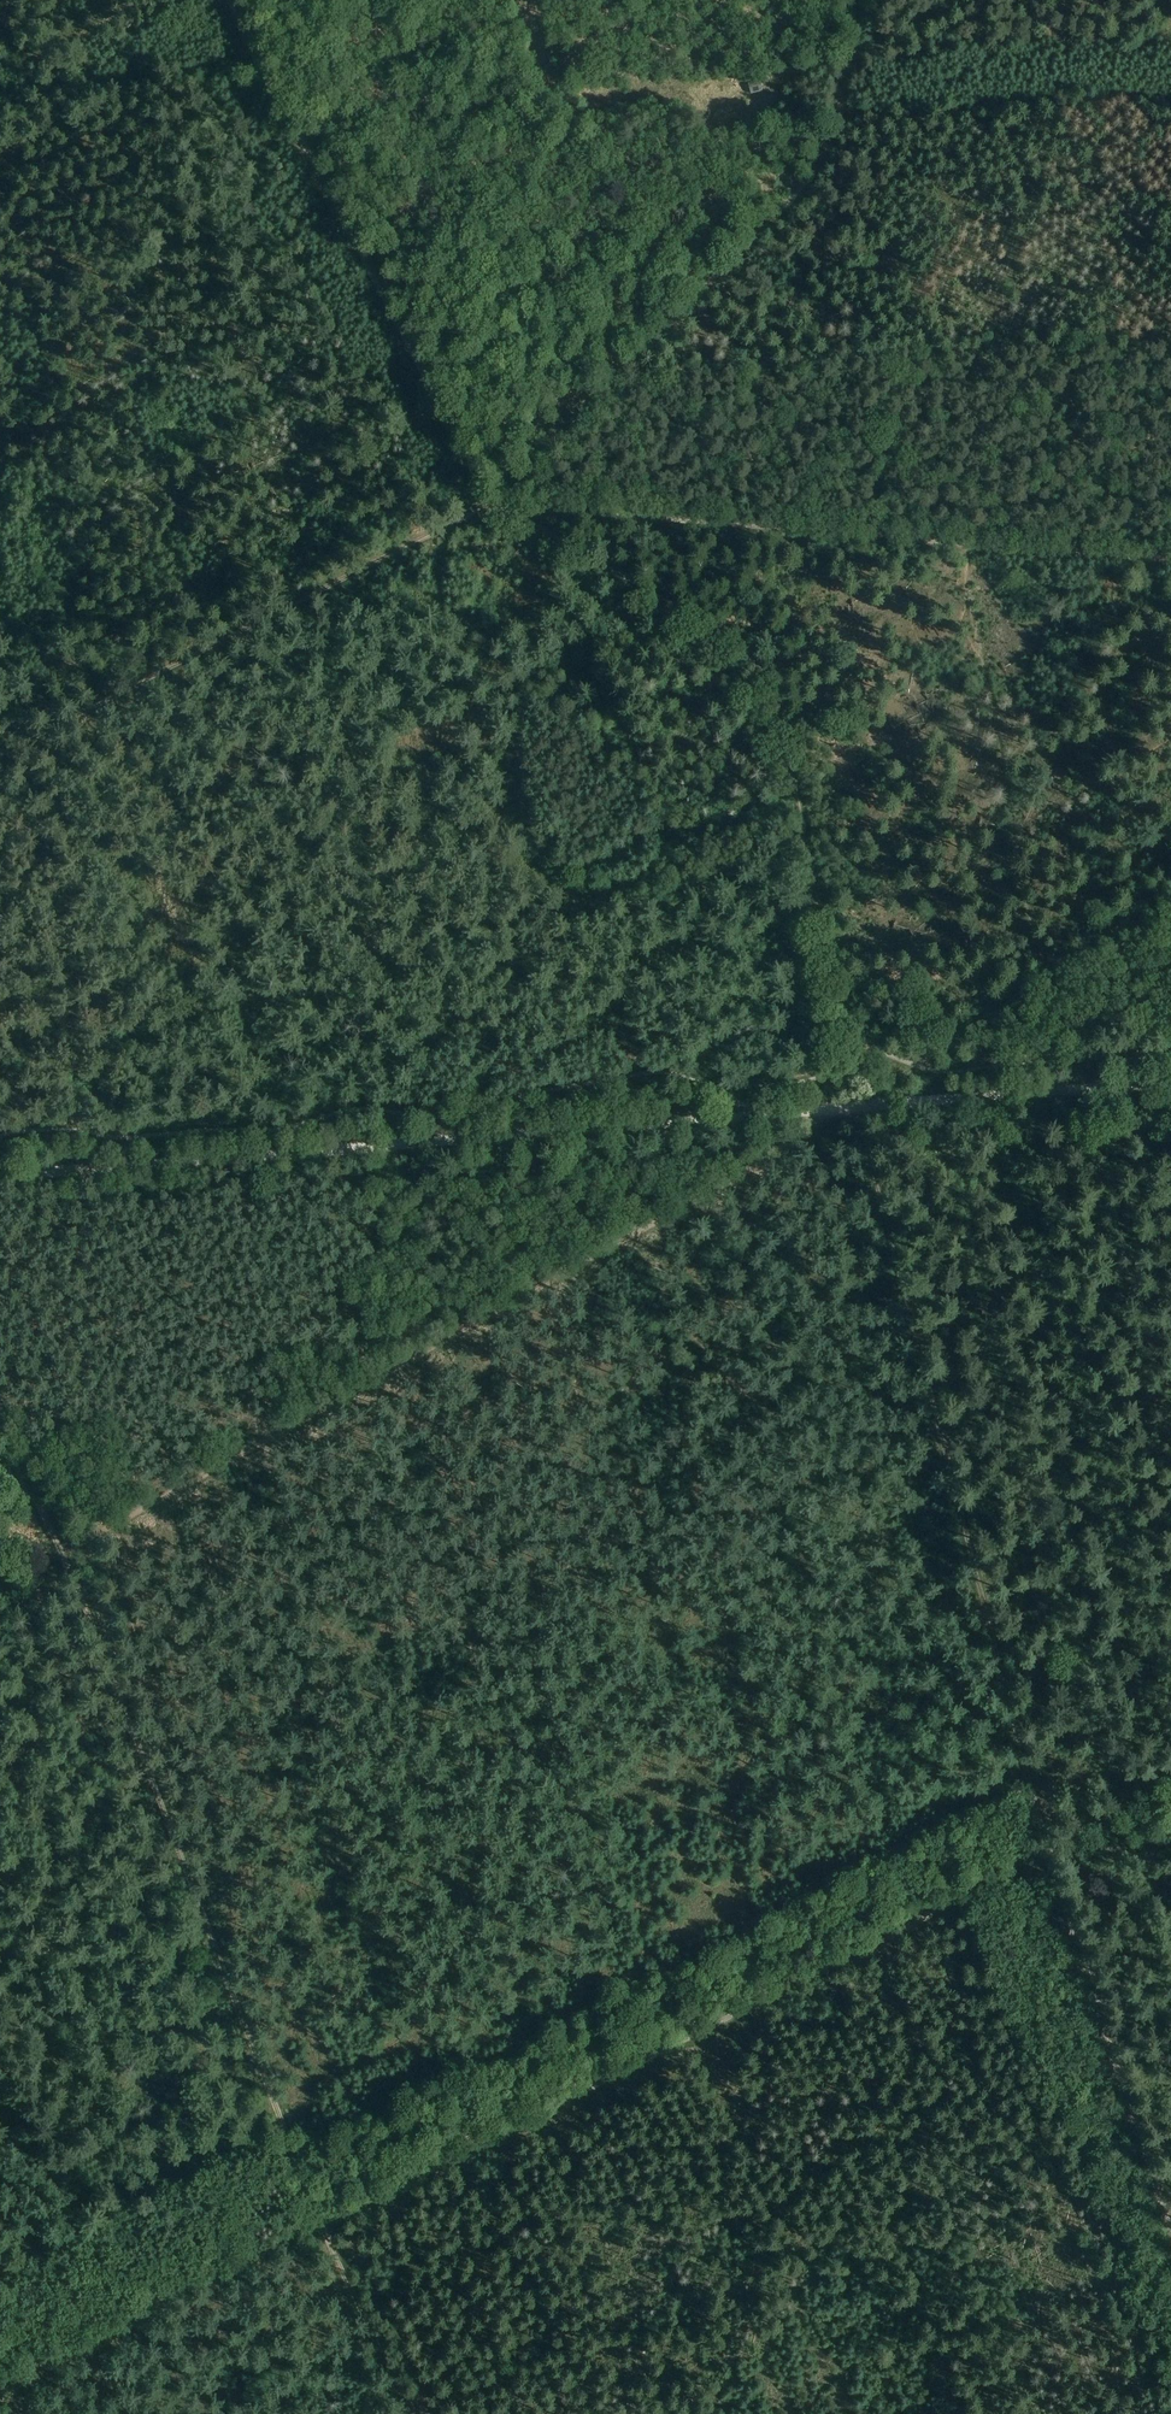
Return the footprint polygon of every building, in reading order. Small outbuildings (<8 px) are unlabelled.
[(748,83),(751,94),(763,91),(760,80),(748,83)]
